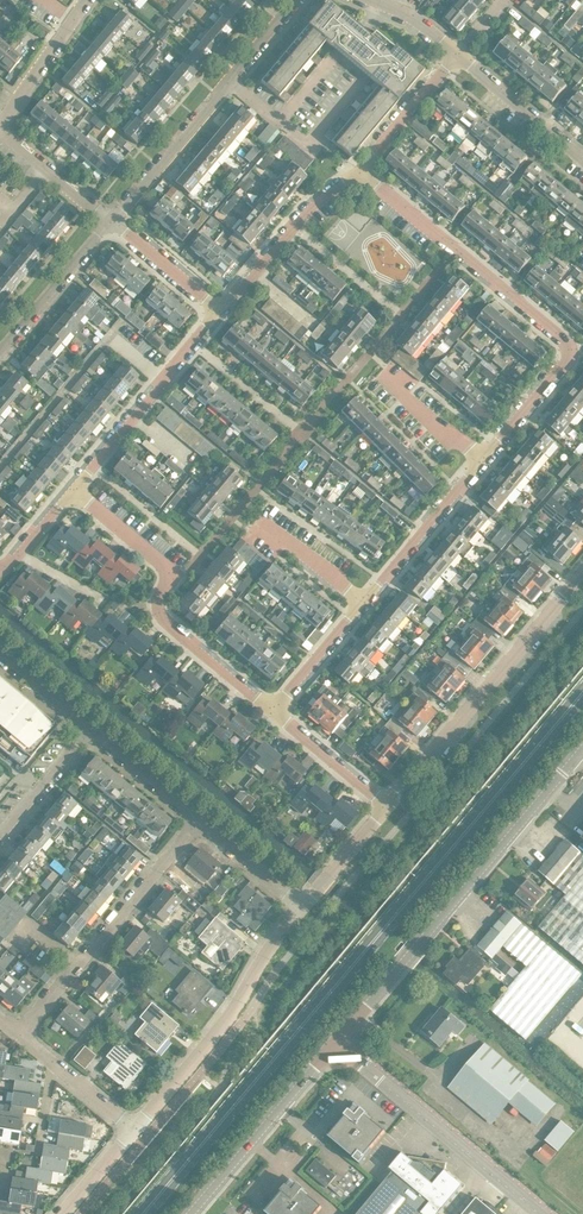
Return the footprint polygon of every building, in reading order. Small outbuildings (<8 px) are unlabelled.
[(187,11),(195,1),(194,0),(181,0),(178,3),(187,11)] [(242,18),(252,6),(245,0),(237,0),(230,8),(242,18)] [(465,0),(462,0),(454,9),(469,22),(478,11),(465,0)] [(478,11),(487,0),(465,0),(478,11)] [(187,11),(178,3),(168,15),(177,23),(187,11)] [(532,19),(537,13),(525,3),(520,9),(532,19)] [(308,27),(261,83),(286,104),(291,98),(284,92),(294,79),(302,85),(307,79),(299,74),(310,61),(317,67),(322,61),(315,55),(326,42),(333,48),(371,80),(378,86),(367,99),(360,93),(355,99),(362,105),(352,117),(345,111),(340,117),(347,124),(336,136),(329,130),(324,136),(330,141),(341,150),(339,153),(348,161),(400,98),(408,88),(406,86),(420,69),(418,68),(376,33),(371,39),(356,26),(329,4),(310,27),(309,26),(308,27)] [(571,31),(582,16),(582,6),(582,5),(565,26),(571,31)] [(242,18),(230,8),(221,19),(233,30),(242,18)] [(469,22),(454,9),(444,21),(459,33),(469,22)] [(110,25),(123,35),(133,23),(120,13),(110,25)] [(537,13),(532,19),(540,26),(545,20),(537,13)] [(233,30),(221,19),(211,31),(223,41),(233,30)] [(531,34),(536,28),(524,19),(519,24),(531,34)] [(39,25),(34,32),(44,39),(49,32),(39,25)] [(123,35),(110,25),(101,36),(113,47),(123,35)] [(571,31),(568,35),(571,38),(576,33),(572,29),(571,31)] [(163,42),(169,35),(164,30),(158,38),(163,42)] [(223,41),(211,31),(201,42),(214,53),(223,41)] [(543,43),(547,38),(541,33),(537,39),(543,43)] [(506,64),(520,47),(522,44),(512,35),(509,38),(508,37),(494,54),(506,64)] [(91,47),(103,58),(113,47),(101,36),(91,47)] [(568,36),(562,43),(570,49),(575,42),(568,36)] [(547,38),(543,43),(548,48),(553,43),(547,38)] [(13,44),(18,48),(22,43),(17,39),(13,44)] [(156,44),(163,50),(166,47),(159,41),(156,44)] [(0,45),(0,64),(12,50),(14,52),(18,48),(13,44),(10,49),(2,42),(0,45)] [(214,53),(201,42),(192,54),(204,64),(214,53)] [(141,51),(146,55),(152,47),(147,43),(141,51)] [(582,58),(582,51),(576,45),(571,51),(580,59),(580,58),(582,60),(582,58)] [(81,59),(94,69),(103,58),(91,47),(81,59)] [(520,47),(506,64),(518,74),(532,57),(520,47)] [(0,64),(0,66),(9,74),(22,59),(14,52),(12,50),(0,64)] [(149,57),(153,60),(159,53),(155,50),(149,57)] [(141,51),(135,58),(140,62),(146,55),(141,51)] [(566,63),(571,58),(565,53),(560,58),(566,63)] [(204,64),(192,54),(182,65),(194,76),(204,64)] [(153,60),(149,57),(143,65),(147,68),(153,60)] [(532,57),(518,74),(529,83),(543,66),(532,57)] [(571,58),(566,63),(571,67),(576,62),(571,58)] [(72,70),(84,81),(94,69),(81,59),(72,70)] [(543,66),(529,83),(541,93),(555,76),(554,76),(558,72),(547,62),(543,66)] [(194,76),(182,65),(172,77),(185,87),(194,76)] [(582,78),(582,68),(582,67),(573,79),(578,84),(582,78)] [(130,68),(123,75),(132,83),(139,75),(130,68)] [(84,81),(72,70),(62,82),(74,92),(84,81)] [(123,88),(120,91),(127,97),(131,92),(127,89),(132,83),(123,75),(117,82),(123,88)] [(555,76),(541,93),(553,103),(567,86),(555,76)] [(185,87),(172,77),(163,88),(175,98),(185,87)] [(57,94),(61,89),(56,84),(52,89),(57,94)] [(577,120),(582,113),(582,97),(579,94),(581,92),(576,87),(562,104),(567,108),(565,110),(577,120)] [(175,98),(163,88),(153,100),(165,110),(175,98)] [(103,97),(107,101),(114,93),(109,90),(103,97)] [(110,103),(115,107),(121,99),(123,101),(124,99),(130,104),(132,101),(127,97),(120,91),(116,95),(110,103)] [(444,118),(458,101),(447,91),(436,104),(437,106),(437,112),(444,118)] [(107,101),(103,97),(97,105),(101,108),(107,101)] [(74,108),(78,103),(73,98),(68,103),(74,108)] [(165,110),(153,100),(143,111),(156,121),(165,110)] [(455,127),(470,110),(458,101),(444,118),(455,127)] [(41,124),(52,112),(41,102),(30,115),(41,124)] [(78,103),(74,108),(79,112),(83,107),(78,103)] [(115,107),(110,103),(104,110),(108,114),(115,107)] [(230,118),(244,130),(253,118),(240,107),(230,118)] [(466,138),(481,120),(470,110),(455,127),(452,131),(464,140),(466,138)] [(156,121),(143,111),(134,123),(146,133),(156,121)] [(52,112),(41,124),(52,133),(63,121),(52,112)] [(96,126),(100,121),(94,117),(90,121),(96,126)] [(221,129),(235,140),(244,130),(230,118),(221,129)] [(477,148),(493,129),(481,120),(466,138),(477,148)] [(63,121),(52,133),(63,143),(74,130),(63,121)] [(100,121),(96,126),(101,131),(105,126),(100,121)] [(435,136),(420,123),(416,121),(412,126),(430,141),(435,136)] [(146,133),(134,123),(124,134),(136,145),(146,133)] [(269,124),(257,138),(265,145),(264,146),(266,148),(271,143),(272,142),(280,132),(269,124)] [(212,140),(226,152),(235,140),(221,129),(212,140)] [(493,152),(504,138),(493,129),(477,148),(488,157),(493,152)] [(74,130),(63,143),(74,152),(85,139),(74,130)] [(110,130),(102,141),(104,143),(109,138),(111,139),(115,134),(110,130)] [(111,139),(113,140),(106,149),(106,152),(109,154),(117,144),(122,148),(126,143),(115,134),(111,139)] [(280,151),(289,140),(284,136),(275,147),(280,151)] [(419,147),(423,142),(418,137),(414,143),(419,147)] [(438,148),(443,142),(438,138),(433,144),(438,148)] [(504,138),(493,152),(504,161),(499,166),(500,167),(516,148),(504,138)] [(85,139),(74,152),(85,161),(96,148),(85,139)] [(203,151),(217,162),(226,152),(212,140),(203,151)] [(285,155),(294,144),(289,140),(280,151),(285,155)] [(123,147),(129,153),(134,147),(127,142),(126,143),(123,147)] [(423,142),(419,147),(424,152),(429,146),(423,142)] [(443,142),(438,148),(444,153),(448,147),(443,142)] [(290,159),(299,148),(294,144),(285,155),(290,159)] [(249,152),(255,157),(259,151),(254,147),(249,152)] [(96,148),(85,161),(96,170),(106,157),(96,148)] [(294,163),(304,152),(299,148),(290,159),(294,163)] [(516,148),(500,167),(504,170),(506,168),(513,174),(527,157),(516,148)] [(396,175),(408,160),(396,150),(384,165),(396,175)] [(194,162),(207,173),(217,162),(203,151),(194,162)] [(255,157),(249,152),(245,158),(250,162),(255,157)] [(299,167),(308,156),(304,152),(294,163),(299,167)] [(260,159),(268,166),(273,160),(268,155),(265,154),(260,159)] [(308,156),(299,167),(304,172),(314,161),(308,156)] [(441,166),(446,161),(441,156),(436,162),(441,166)] [(106,157),(96,170),(107,179),(118,167),(106,157)] [(461,167),(466,162),(460,157),(456,163),(461,167)] [(268,166),(260,159),(256,164),(258,166),(264,171),(268,166)] [(408,160),(396,175),(407,184),(420,169),(408,160)] [(446,161),(441,166),(447,171),(452,165),(446,161)] [(185,173),(198,184),(207,173),(194,162),(185,173)] [(466,162),(461,167),(467,172),(471,166),(466,162)] [(281,176),(297,190),(307,178),(291,164),(281,176)] [(523,177),(520,182),(531,192),(546,174),(535,164),(523,177)] [(231,174),(236,179),(241,173),(235,169),(231,174)] [(420,169),(407,184),(418,194),(431,179),(420,169)] [(198,184),(185,173),(175,184),(189,195),(198,184)] [(236,179),(231,174),(226,180),(231,184),(236,179)] [(546,174),(531,192),(543,202),(547,197),(558,184),(546,174)] [(241,181),(249,188),(254,183),(246,175),(241,181)] [(464,185),(469,180),(463,175),(459,181),(464,185)] [(271,187),(287,201),(297,190),(281,176),(271,187)] [(484,186),(488,180),(483,176),(478,182),(484,186)] [(431,179),(418,194),(430,203),(442,188),(431,179)] [(469,180),(464,185),(470,190),(474,184),(469,180)] [(499,199),(511,184),(506,180),(494,194),(499,199)] [(249,188),(241,181),(237,186),(240,188),(239,189),(245,193),(249,188)] [(511,184),(499,199),(505,203),(517,189),(511,184)] [(558,206),(569,193),(558,184),(547,197),(558,206)] [(262,198),(278,212),(287,201),(271,187),(262,198)] [(442,188),(430,203),(441,213),(454,198),(442,188)] [(160,224),(183,196),(177,191),(170,200),(165,195),(149,215),(160,224)] [(213,196),(220,203),(225,197),(217,191),(213,196)] [(565,221),(580,202),(569,193),(558,206),(569,215),(565,221)] [(35,200),(40,204),(45,198),(40,194),(35,200)] [(188,200),(183,196),(160,224),(171,233),(182,219),(172,210),(180,201),(184,204),(188,200)] [(220,203),(213,196),(208,202),(213,206),(216,208),(220,203)] [(252,210),(268,223),(278,212),(262,198),(252,210)] [(454,198),(441,213),(453,222),(465,207),(454,198)] [(222,204),(230,211),(235,205),(229,201),(227,199),(222,204)] [(40,204),(35,200),(30,205),(35,209),(40,204)] [(495,211),(499,205),(494,201),(489,206),(495,211)] [(582,223),(582,205),(580,202),(565,221),(576,231),(582,223)] [(230,211),(222,204),(218,209),(226,216),(230,211)] [(54,216),(67,227),(77,216),(64,205),(54,216)] [(499,205),(495,211),(500,215),(505,210),(499,205)] [(520,216),(525,211),(519,206),(514,212),(520,216)] [(202,219),(205,215),(199,209),(195,213),(202,219)] [(16,221),(22,226),(22,225),(28,230),(33,224),(29,221),(34,216),(26,210),(21,216),(16,221)] [(242,221),(259,235),(268,223),(252,210),(242,221)] [(473,237),(486,221),(474,212),(462,227),(473,237)] [(45,227),(58,238),(67,227),(54,216),(45,227)] [(182,219),(171,233),(182,243),(194,228),(182,219)] [(212,230),(218,223),(214,219),(208,226),(212,230)] [(517,230),(522,224),(516,220),(512,225),(517,230)] [(22,226),(16,221),(12,226),(18,231),(22,226)] [(259,235),(242,221),(233,233),(234,233),(228,240),(243,252),(248,246),(249,246),(259,235)] [(486,221),(473,237),(485,246),(497,231),(486,221)] [(537,231),(542,225),(536,221),(532,226),(537,231)] [(522,224),(517,230),(523,234),(527,229),(522,224)] [(542,225),(537,231),(543,235),(547,230),(542,225)] [(36,238),(49,249),(58,238),(45,227),(36,238)] [(497,231),(485,246),(496,255),(508,240),(497,231)] [(201,258),(212,244),(201,235),(189,249),(201,258)] [(3,248),(8,242),(3,237),(0,241),(0,245),(3,248)] [(27,249),(40,260),(49,249),(36,238),(27,249)] [(535,244),(540,249),(545,244),(539,239),(535,244)] [(508,240),(496,255),(507,265),(520,250),(508,240)] [(560,250),(565,244),(559,240),(554,245),(560,250)] [(212,244),(201,258),(212,267),(224,253),(212,244)] [(565,244),(560,250),(565,254),(570,249),(565,244)] [(298,273),(311,257),(300,247),(286,264),(298,273)] [(228,248),(224,253),(234,262),(238,257),(228,248)] [(18,260),(30,270),(40,260),(27,249),(18,260)] [(520,250),(507,265),(519,274),(532,259),(520,250)] [(224,253),(212,267),(223,277),(234,262),(224,253)] [(115,277),(127,263),(116,254),(104,268),(115,277)] [(559,265),(564,260),(558,255),(554,260),(559,265)] [(309,283),(323,266),(311,257),(298,273),(309,283)] [(8,270),(21,281),(30,270),(18,260),(8,270)] [(564,260),(559,265),(565,269),(569,264),(564,260)] [(127,287),(138,272),(127,263),(115,277),(127,287)] [(320,292),(334,276),(323,266),(309,283),(320,292)] [(536,292),(549,277),(537,268),(525,282),(536,292)] [(12,292),(21,281),(8,270),(0,280),(0,282),(12,292)] [(138,272),(127,287),(138,296),(149,282),(138,272)] [(284,290),(288,285),(277,275),(272,281),(284,290)] [(334,276),(320,292),(332,302),(345,285),(334,276)] [(443,288),(460,301),(469,289),(474,283),(465,276),(460,282),(453,276),(443,288)] [(549,277),(536,292),(548,302),(560,287),(549,277)] [(100,296),(106,289),(94,279),(89,286),(100,296)] [(3,303),(12,292),(0,282),(0,301),(3,303)] [(288,285),(284,290),(289,295),(294,289),(288,285)] [(560,287),(548,302),(559,311),(571,296),(560,287)] [(156,311),(168,297),(157,288),(145,302),(156,311)] [(460,301),(443,288),(434,299),(450,312),(460,301)] [(106,289),(100,296),(104,299),(110,292),(106,289)] [(86,290),(77,301),(102,323),(106,318),(99,311),(94,306),(98,300),(86,290)] [(470,310),(476,315),(491,296),(486,292),(481,298),(480,298),(470,310)] [(571,296),(559,311),(570,321),(582,306),(571,296)] [(167,320),(179,306),(168,297),(156,311),(167,320)] [(267,314),(276,303),(271,298),(261,309),(267,314)] [(450,312),(434,299),(425,310),(441,323),(450,312)] [(306,309),(311,304),(306,300),(301,305),(306,309)] [(98,327),(102,323),(77,301),(67,312),(80,322),(85,316),(91,321),(98,327)] [(126,318),(130,312),(132,310),(121,301),(115,308),(126,317),(125,317),(126,318)] [(333,308),(339,313),(344,307),(338,302),(333,308)] [(276,303),(267,314),(272,318),(282,308),(276,303)] [(311,304),(306,309),(312,314),(317,309),(311,304)] [(179,306),(167,320),(179,330),(190,316),(179,306)] [(488,331),(501,316),(489,306),(477,321),(488,331)] [(570,321),(582,330),(582,328),(582,306),(570,321)] [(282,308),(272,318),(277,323),(286,312),(282,308)] [(339,313),(333,308),(329,313),(334,318),(339,313)] [(349,321),(365,334),(375,323),(359,309),(349,321)] [(441,323),(425,310),(415,321),(432,335),(441,323)] [(476,315),(470,310),(466,315),(471,320),(476,315)] [(80,322),(67,312),(58,323),(70,334),(71,333),(80,322)] [(130,312),(126,318),(125,317),(124,319),(140,331),(145,325),(136,317),(130,312)] [(257,321),(262,316),(256,312),(252,317),(257,321)] [(286,312),(277,323),(283,327),(292,317),(286,312)] [(262,316),(257,321),(263,326),(267,321),(262,316)] [(500,340),(512,325),(501,316),(488,331),(500,340)] [(292,317),(283,327),(288,332),(298,321),(292,317)] [(293,336),(303,326),(298,321),(288,332),(293,336)] [(365,334),(349,321),(340,332),(355,346),(365,334)] [(432,335),(415,321),(406,332),(422,346),(432,335)] [(71,333),(76,338),(80,333),(80,334),(86,327),(80,322),(71,333)] [(49,334),(61,344),(70,334),(58,323),(49,334)] [(233,350),(246,335),(234,325),(221,340),(233,350)] [(315,331),(320,335),(325,329),(319,325),(315,331)] [(511,350),(524,335),(512,325),(500,340),(511,350)] [(303,326),(293,336),(299,341),(308,330),(303,326)] [(452,333),(457,337),(462,331),(457,327),(452,333)] [(280,340),(284,335),(279,330),(274,336),(280,340)] [(474,333),(470,330),(462,339),(466,342),(474,333)] [(320,335),(315,331),(310,336),(315,341),(320,335)] [(149,342),(154,336),(150,332),(145,339),(149,342)] [(330,344),(346,357),(355,346),(340,332),(330,344)] [(401,348),(407,353),(412,358),(422,346),(406,332),(396,344),(401,348)] [(80,333),(76,338),(72,343),(80,349),(84,344),(88,347),(92,343),(80,334),(80,333)] [(457,337),(452,333),(447,338),(453,342),(457,337)] [(40,345),(52,355),(61,344),(49,334),(40,345)] [(246,335),(233,350),(244,359),(257,344),(246,335)] [(284,335),(280,340),(285,345),(289,340),(284,335)] [(522,359),(535,344),(524,335),(511,350),(522,359)] [(154,336),(149,342),(158,350),(164,344),(154,336)] [(475,347),(480,341),(474,337),(468,344),(474,349),(475,347)] [(442,344),(449,349),(454,343),(447,338),(442,344)] [(480,341),(475,347),(481,352),(486,346),(480,341)] [(257,344),(244,359),(256,369),(269,354),(257,344)] [(346,357),(330,344),(324,351),(322,350),(316,356),(326,364),(328,362),(336,369),(346,357)] [(449,349),(442,344),(438,349),(443,354),(445,353),(449,349)] [(535,344),(522,359),(534,369),(546,354),(535,344)] [(31,356),(43,366),(52,355),(40,345),(31,356)] [(407,353),(401,348),(392,359),(398,364),(407,353)] [(302,360),(307,354),(301,349),(296,355),(302,360)] [(464,360),(471,351),(469,349),(461,358),(464,360)] [(433,355),(438,359),(442,354),(437,350),(433,355)] [(471,351),(464,360),(470,364),(475,359),(477,356),(471,351)] [(96,361),(100,365),(107,357),(102,353),(96,361)] [(407,353),(398,364),(403,368),(413,358),(412,358),(407,353)] [(269,354),(256,369),(267,379),(280,363),(269,354)] [(307,354),(302,360),(307,364),(312,359),(307,354)] [(57,360),(71,371),(75,366),(69,362),(61,355),(57,360)] [(438,359),(433,355),(429,360),(433,365),(438,359)] [(498,366),(502,360),(497,355),(492,361),(498,366)] [(43,366),(31,356),(21,367),(33,377),(43,366)] [(447,357),(442,362),(454,372),(459,367),(447,357)] [(413,358),(403,368),(409,373),(418,362),(413,358)] [(71,371),(57,360),(54,364),(61,371),(68,375),(71,371)] [(502,360),(498,366),(503,370),(508,365),(502,360)] [(100,365),(96,361),(90,368),(95,372),(100,365)] [(418,362),(409,373),(414,377),(423,366),(418,362)] [(440,388),(454,372),(442,362),(429,378),(440,388)] [(280,363),(267,379),(278,388),(291,373),(280,363)] [(114,377),(129,389),(139,377),(124,365),(114,377)] [(423,366),(414,377),(419,382),(428,371),(423,366)] [(325,379),(330,374),(324,368),(319,374),(325,379)] [(487,379),(491,373),(486,368),(481,374),(487,379)] [(185,385),(196,395),(209,380),(197,370),(185,385)] [(454,372),(440,388),(452,397),(465,381),(454,372)] [(291,373),(278,388),(290,398),(303,382),(291,373)] [(491,373),(487,379),(492,383),(497,378),(491,373)] [(520,385),(525,379),(520,374),(515,380),(520,385)] [(6,386),(18,396),(27,385),(15,375),(6,386)] [(83,376),(77,384),(81,388),(88,380),(83,376)] [(129,389),(114,377),(105,388),(120,400),(129,389)] [(582,398),(582,378),(573,390),(582,398)] [(50,397),(55,391),(41,379),(36,385),(50,397)] [(208,404),(220,389),(209,380),(196,395),(208,404)] [(465,381),(452,397),(463,407),(477,391),(465,381)] [(303,382),(290,398),(301,407),(314,392),(303,382)] [(81,388),(77,384),(71,390),(76,394),(81,388)] [(9,407),(18,396),(6,386),(0,392),(0,400),(9,407)] [(509,398),(514,392),(509,387),(504,393),(509,398)] [(120,400),(105,388),(95,399),(110,412),(120,400)] [(219,414),(232,399),(220,389),(208,404),(219,414)] [(580,414),(582,410),(582,398),(573,390),(564,401),(580,414)] [(477,391),(463,407),(475,416),(488,400),(477,391)] [(27,411),(35,402),(27,395),(19,404),(27,411)] [(64,398),(58,406),(62,410),(69,402),(64,398)] [(110,412),(95,399),(86,411),(101,423),(110,412)] [(230,423),(243,408),(232,399),(219,414),(230,423)] [(351,423),(365,409),(355,399),(341,412),(351,423)] [(9,407),(0,400),(0,417),(9,407)] [(168,405),(176,411),(180,406),(172,400),(168,405)] [(488,400),(475,416),(486,426),(499,410),(488,400)] [(555,412),(574,428),(571,425),(580,414),(564,401),(555,412)] [(62,410),(58,406),(52,413),(57,417),(62,410)] [(162,424),(171,412),(166,408),(156,419),(162,424)] [(241,432),(254,417),(243,408),(230,423),(241,432)] [(362,434),(376,420),(365,409),(351,423),(362,434)] [(101,423),(86,411),(76,422),(91,434),(101,423)] [(167,428),(176,417),(171,412),(162,424),(167,428)] [(574,428),(555,412),(545,424),(561,437),(564,433),(568,436),(574,428)] [(191,424),(195,419),(188,413),(184,418),(191,424)] [(176,417),(167,428),(173,433),(182,422),(176,417)] [(253,442),(265,427),(254,417),(241,432),(253,442)] [(5,422),(13,429),(17,424),(9,418),(5,422)] [(203,425),(195,419),(191,424),(199,430),(203,425)] [(372,444),(386,430),(376,420),(362,434),(372,444)] [(45,421),(39,429),(43,433),(50,425),(45,421)] [(13,429),(5,422),(2,427),(17,439),(21,435),(13,429)] [(91,434),(76,422),(67,433),(82,446),(91,434)] [(182,422),(173,433),(178,437),(188,426),(182,422)] [(188,426),(178,437),(184,442),(193,431),(188,426)] [(265,427),(253,442),(264,451),(277,436),(265,427)] [(43,433),(39,429),(33,436),(38,439),(43,433)] [(382,455),(396,441),(386,430),(372,444),(382,455)] [(193,431),(184,442),(189,446),(198,435),(193,431)] [(539,431),(529,442),(549,459),(545,456),(548,452),(550,453),(553,452),(555,451),(556,450),(557,447),(557,445),(556,443),(555,442),(554,444),(539,431)] [(214,442),(218,438),(211,432),(207,437),(214,442)] [(82,446),(67,433),(57,444),(72,457),(82,446)] [(195,451),(204,440),(198,435),(189,446),(195,451)] [(226,444),(218,438),(214,442),(222,449),(226,444)] [(326,449),(331,443),(326,438),(321,444),(326,449)] [(149,451),(153,446),(146,440),(142,445),(149,451)] [(226,466),(230,470),(234,465),(204,440),(195,451),(200,456),(205,450),(211,455),(212,454),(226,466)] [(393,465),(407,451),(396,441),(382,455),(393,465)] [(545,463),(549,459),(529,442),(519,454),(535,467),(539,463),(541,465),(543,464),(545,463)] [(331,443),(326,449),(332,453),(336,447),(331,443)] [(26,444),(20,451),(24,455),(31,448),(26,444)] [(72,457),(57,444),(48,456),(63,468),(72,457)] [(153,446),(149,451),(156,457),(160,452),(153,446)] [(319,457),(323,452),(316,446),(312,450),(319,457)] [(205,450),(200,456),(206,461),(211,455),(205,450)] [(236,461),(240,456),(233,450),(229,455),(236,461)] [(24,455),(20,451),(14,458),(18,462),(24,455)] [(403,476),(417,462),(407,451),(393,465),(403,476)] [(323,452),(319,457),(327,463),(331,458),(323,452)] [(125,480),(138,464),(127,454),(113,470),(125,480)] [(510,465),(526,479),(529,475),(531,477),(534,476),(539,470),(535,467),(519,454),(510,465)] [(63,468),(48,456),(38,467),(53,480),(63,468)] [(240,456),(236,461),(244,467),(248,463),(240,456)] [(349,468),(354,462),(348,457),(343,463),(349,468)] [(172,470),(176,465),(169,459),(165,464),(172,470)] [(340,478),(346,471),(334,461),(328,469),(340,478)] [(354,462),(349,468),(354,472),(359,466),(354,462)] [(413,486),(428,472),(417,462),(403,476),(413,486)] [(138,464),(125,480),(136,489),(149,473),(138,464)] [(561,469),(566,474),(571,469),(565,464),(561,469)] [(176,465),(172,470),(179,476),(183,471),(176,465)] [(500,476),(516,490),(526,479),(510,465),(500,476)] [(1,474),(5,478),(12,470),(7,466),(1,474)] [(242,480),(230,470),(226,466),(216,478),(232,492),(242,480)] [(53,480),(38,467),(29,478),(44,491),(53,480)] [(154,469),(150,474),(161,483),(165,479),(154,469)] [(566,474),(561,469),(556,475),(561,479),(566,474)] [(346,471),(340,478),(328,493),(335,498),(339,493),(338,491),(347,479),(349,481),(353,477),(346,471)] [(575,471),(570,476),(582,486),(582,484),(582,477),(575,471)] [(428,472),(413,486),(424,497),(438,483),(428,472)] [(149,473),(136,489),(148,499),(161,483),(150,474),(149,473)] [(202,486),(222,503),(232,492),(216,478),(212,474),(202,486)] [(288,499),(300,483),(288,475),(276,491),(288,499)] [(371,487),(376,481),(371,476),(366,482),(371,487)] [(491,487),(507,501),(516,490),(500,476),(491,487)] [(44,491),(29,478),(20,490),(34,502),(44,491)] [(376,481),(371,487),(377,491),(382,486),(376,481)] [(161,483),(148,499),(160,508),(173,493),(161,483)] [(300,508),(312,492),(300,483),(288,499),(300,508)] [(365,494),(368,490),(361,483),(357,488),(365,494)] [(222,503),(202,486),(192,498),(212,515),(222,503)] [(507,501),(491,487),(481,499),(497,512),(507,501)] [(542,492),(547,496),(551,491),(546,487),(542,492)] [(186,493),(187,492),(182,488),(175,496),(180,500),(186,493)] [(34,502),(20,490),(10,501),(25,514),(34,502)] [(368,490),(365,494),(372,500),(376,496),(368,490)] [(312,492),(300,508),(312,517),(324,501),(312,492)] [(547,496),(542,492),(537,498),(542,502),(547,496)] [(547,504),(558,513),(563,507),(557,502),(560,498),(556,494),(547,504)] [(394,506),(399,500),(394,496),(389,501),(394,506)] [(187,513),(195,520),(191,524),(200,533),(205,527),(204,525),(212,515),(192,498),(188,503),(192,506),(187,513)] [(399,500),(394,506),(400,510),(405,504),(399,500)] [(324,501),(312,517),(324,525),(336,509),(324,501)] [(387,514),(391,509),(384,502),(380,507),(387,514)] [(558,513),(547,504),(542,510),(554,519),(558,513)] [(17,522),(22,517),(10,507),(6,513),(17,522)] [(336,509),(324,525),(336,534),(348,518),(350,515),(338,507),(336,509)] [(464,519),(479,532),(489,520),(474,508),(464,519)] [(580,512),(576,509),(571,515),(582,525),(582,508),(580,512)] [(391,509),(387,514),(395,520),(393,521),(405,531),(410,526),(398,516),(399,515),(391,509)] [(523,514),(528,519),(532,514),(527,509),(523,514)] [(528,519),(523,514),(518,520),(523,524),(528,519)] [(348,518),(336,534),(348,543),(360,526),(348,518)] [(455,531),(470,543),(479,532),(464,519),(455,531)] [(556,540),(573,553),(582,542),(562,525),(558,530),(562,534),(556,540)] [(360,526),(348,543),(360,551),(372,535),(360,526)] [(79,554),(89,543),(72,528),(67,534),(62,529),(48,546),(59,556),(68,545),(79,554)] [(445,542),(460,554),(464,558),(474,546),(470,543),(455,531),(445,542)] [(531,546),(535,541),(524,531),(519,537),(531,546)] [(372,535),(360,551),(373,560),(384,544),(372,535)] [(501,541),(506,545),(511,539),(506,535),(501,541)] [(231,551),(236,555),(246,543),(240,539),(231,551)] [(573,553),(556,540),(552,546),(548,542),(543,548),(563,565),(573,553)] [(436,553),(451,566),(460,554),(445,542),(436,553)] [(89,543),(79,554),(73,561),(84,570),(93,559),(104,568),(114,557),(97,543),(94,547),(89,543)] [(246,543),(236,555),(242,560),(251,548),(246,543)] [(228,548),(218,560),(234,573),(243,561),(242,560),(236,555),(231,551),(228,548)] [(251,548),(242,560),(243,561),(247,564),(257,552),(251,548)] [(257,552),(247,564),(253,569),(262,557),(257,552)] [(487,558),(492,562),(497,555),(492,552),(487,558)] [(426,564),(441,577),(451,566),(436,553),(426,564)] [(525,577),(542,591),(552,579),(541,570),(546,565),(533,554),(523,566),(529,573),(525,577)] [(114,557),(104,568),(98,575),(110,585),(119,573),(130,583),(140,571),(123,557),(119,561),(114,557)] [(262,557),(253,569),(258,574),(268,562),(262,557)] [(492,562),(487,558),(482,564),(487,568),(492,562)] [(208,571),(224,584),(234,573),(218,560),(208,571)] [(417,576),(432,588),(441,577),(426,564),(417,576)] [(270,591),(283,574),(272,565),(258,581),(270,591)] [(199,583),(214,596),(224,584),(208,571),(199,583)] [(40,600),(50,588),(33,574),(28,580),(23,575),(9,592),(21,602),(30,591),(40,600)] [(244,582),(248,585),(254,578),(250,574),(244,582)] [(281,600),(295,584),(283,574),(270,591),(281,600)] [(468,580),(473,584),(478,578),(473,574),(468,580)] [(432,588),(417,576),(407,587),(422,600),(432,588)] [(504,588),(517,599),(521,594),(532,603),(542,591),(525,577),(521,582),(513,577),(504,588)] [(473,584),(468,580),(463,586),(468,590),(473,584)] [(248,585),(244,582),(237,590),(242,593),(248,585)] [(214,596),(199,583),(189,594),(205,607),(214,596)] [(293,609),(306,593),(295,584),(281,600),(293,609)] [(50,588),(40,600),(34,607),(46,616),(55,605),(66,614),(75,603),(58,589),(55,593),(50,588)] [(497,611),(513,625),(523,613),(513,604),(517,599),(504,588),(494,600),(500,606),(497,611)] [(306,593),(293,609),(304,619),(318,603),(306,593)] [(392,605),(407,617),(417,605),(402,593),(392,605)] [(205,607),(189,594),(179,605),(195,619),(205,607)] [(255,608),(259,604),(252,597),(247,594),(244,598),(255,608)] [(225,605),(229,608),(236,601),(231,597),(225,605)] [(454,597),(449,603),(454,607),(459,601),(454,597)] [(248,616),(252,612),(241,602),(237,606),(241,610),(248,616)] [(75,603),(66,614),(60,621),(71,631),(81,619),(91,628),(101,617),(84,603),(80,607),(75,603)] [(318,603),(304,619),(316,628),(305,641),(294,631),(290,636),(308,652),(323,634),(320,632),(333,616),(318,603)] [(259,604),(255,608),(263,614),(267,610),(259,604)] [(229,608),(225,605),(219,612),(223,616),(229,608)] [(383,616),(398,628),(407,617),(392,605),(383,616)] [(430,612),(442,621),(446,616),(435,606),(430,612)] [(476,622),(488,632),(493,627),(504,636),(513,625),(497,611),(493,615),(485,610),(476,622)] [(252,612),(248,616),(256,623),(260,618),(252,612)] [(442,621),(430,612),(427,616),(438,626),(442,621)] [(210,631),(220,619),(215,615),(205,627),(210,631)] [(278,627),(282,622),(274,616),(271,621),(278,627)] [(373,627),(388,639),(398,628),(383,616),(373,627)] [(101,617),(91,628),(86,635),(97,645),(100,641),(108,647),(114,639),(117,642),(126,631),(110,617),(106,621),(101,617)] [(225,644),(240,626),(228,617),(214,634),(225,644)] [(282,622),(278,627),(286,633),(289,629),(282,622)] [(468,644),(484,658),(495,646),(484,637),(488,632),(476,622),(466,633),(472,639),(468,644)] [(271,635),(275,631),(267,624),(264,629),(271,635)] [(240,626),(225,644),(237,654),(251,636),(240,626)] [(364,638),(379,651),(388,639),(373,627),(364,638)] [(126,631),(117,642),(111,649),(123,659),(132,647),(143,656),(152,645),(135,631),(132,635),(126,631)] [(275,631),(271,635),(279,641),(282,637),(275,631)] [(420,638),(424,642),(430,635),(425,631),(420,638)] [(251,636),(237,654),(248,663),(263,645),(251,636)] [(354,649),(370,662),(379,651),(364,638),(354,649)] [(294,656),(298,650),(286,640),(282,646),(294,656)] [(447,655),(459,666),(464,661),(475,670),(484,658),(468,644),(464,649),(456,644),(447,655)] [(263,645),(248,663),(259,672),(274,655),(263,645)] [(274,655),(259,672),(271,682),(278,673),(286,664),(280,659),(286,651),(280,647),(274,655)] [(406,654),(411,658),(416,652),(412,648),(406,654)] [(345,661),(360,673),(370,662),(354,649),(345,661)] [(440,678),(456,691),(466,680),(455,671),(459,666),(447,655),(441,650),(438,653),(444,659),(438,666),(443,673),(440,678)] [(411,658),(406,654),(401,660),(406,664),(411,658)] [(92,660),(85,668),(90,672),(97,664),(92,660)] [(167,685),(177,674),(161,660),(156,666),(150,661),(137,678),(149,688),(157,677),(167,685)] [(360,673),(345,661),(335,672),(350,685),(360,673)] [(290,668),(286,664),(278,673),(282,676),(290,668)] [(387,676),(392,681),(397,674),(393,670),(387,676)] [(177,674),(167,685),(162,692),(174,701),(183,690),(193,699),(203,687),(186,674),(182,678),(177,674)] [(392,681),(387,676),(387,677),(386,676),(381,682),(377,681),(374,685),(382,693),(392,681)] [(418,689),(431,699),(435,694),(446,703),(456,691),(440,678),(436,682),(428,677),(418,689)] [(23,767),(57,727),(0,679),(0,748),(23,767)] [(321,724),(336,707),(331,703),(336,696),(324,686),(313,699),(318,703),(310,714),(321,724)] [(411,711),(428,725),(438,713),(427,704),(431,699),(418,689),(409,700),(415,707),(411,711)] [(373,704),(378,697),(373,693),(368,700),(373,704)] [(219,728),(228,716),(211,703),(207,708),(202,703),(188,720),(200,730),(209,719),(219,728)] [(336,707),(321,724),(334,734),(342,724),(348,728),(359,715),(347,705),(340,711),(336,707)] [(390,722),(403,733),(407,728),(418,737),(428,725),(411,711),(407,716),(399,711),(390,722)] [(228,716),(219,728),(213,734),(225,744),(234,733),(245,742),(254,731),(237,716),(233,721),(228,716)] [(383,745),(399,758),(409,746),(399,738),(403,733),(390,722),(381,734),(380,733),(375,739),(383,745)] [(270,770),(280,759),(263,745),(258,750),(253,746),(239,763),(250,772),(259,761),(270,770)] [(399,758),(383,745),(379,749),(371,745),(361,757),(374,767),(378,761),(389,770),(399,758)] [(92,784),(105,768),(94,758),(81,775),(92,784)] [(280,759),(270,770),(264,777),(276,787),(285,776),(296,784),(305,773),(288,759),(285,763),(280,759)] [(103,793),(116,777),(105,768),(92,784),(103,793)] [(114,802),(127,786),(116,777),(103,793),(114,802)] [(75,797),(79,793),(71,786),(68,791),(75,797)] [(125,811),(139,795),(127,786),(114,802),(125,811)] [(321,813),(331,801),(314,788),(310,793),(304,789),(290,805),(302,815),(311,804),(321,813)] [(256,816),(262,809),(255,803),(262,795),(255,789),(242,805),(256,816)] [(54,805),(69,817),(78,806),(64,794),(54,805)] [(136,820),(150,804),(139,795),(125,811),(136,820)] [(89,809),(93,805),(86,799),(83,804),(89,809)] [(336,806),(331,801),(321,813),(315,820),(327,829),(329,827),(340,835),(345,829),(357,816),(340,802),(336,806)] [(147,829),(161,813),(150,804),(136,820),(147,829)] [(45,816),(60,828),(69,817),(54,805),(45,816)] [(93,805),(89,809),(96,815),(100,811),(93,805)] [(161,813),(147,829),(158,839),(172,822),(161,813)] [(36,827),(50,839),(54,842),(63,831),(60,828),(45,816),(36,827)] [(111,828),(115,823),(108,817),(104,822),(111,828)] [(86,831),(91,836),(92,836),(93,837),(102,826),(96,821),(91,828),(90,827),(86,831)] [(115,823),(111,828),(119,834),(122,830),(115,823)] [(27,838),(41,850),(50,839),(36,827),(27,838)] [(91,836),(86,831),(83,835),(88,840),(91,836)] [(307,855),(318,839),(305,831),(294,846),(307,855)] [(95,839),(99,842),(105,836),(101,832),(95,839)] [(137,842),(136,841),(129,836),(126,840),(133,846),(137,842)] [(18,848),(36,863),(39,859),(36,856),(41,850),(27,838),(18,848)] [(99,842),(95,839),(89,846),(94,849),(99,842)] [(138,840),(137,841),(136,841),(137,842),(133,846),(144,855),(149,849),(138,840)] [(552,884),(553,884),(580,853),(565,840),(537,872),(552,884)] [(112,853),(132,870),(141,859),(125,845),(116,856),(113,853),(112,853)] [(36,863),(18,848),(9,859),(23,871),(29,865),(32,868),(36,863)] [(68,853),(73,858),(76,854),(71,849),(68,853)] [(213,891),(225,878),(216,870),(220,866),(200,849),(187,865),(207,881),(204,884),(213,891)] [(581,851),(580,853),(553,884),(566,895),(539,928),(568,952),(582,965),(582,853),(581,851)] [(73,858),(68,853),(65,857),(70,861),(73,858)] [(77,861),(81,864),(87,857),(83,853),(77,861)] [(105,865),(123,880),(132,870),(112,853),(104,864),(105,865)] [(14,883),(23,871),(9,859),(0,870),(0,871),(14,883)] [(81,864),(77,861),(71,868),(75,872),(81,864)] [(53,869),(61,875),(65,870),(57,863),(53,869)] [(114,891),(123,880),(105,865),(96,876),(100,880),(114,891)] [(0,871),(0,890),(5,894),(14,883),(0,871)] [(49,875),(55,879),(58,876),(52,871),(49,875)] [(55,879),(49,875),(46,878),(52,883),(55,879)] [(59,883),(63,886),(68,879),(64,876),(59,883)] [(114,891),(100,880),(91,891),(104,902),(114,891)] [(530,911),(545,894),(528,880),(513,897),(530,911)] [(63,886),(59,883),(52,890),(57,894),(63,886)] [(261,919),(271,907),(245,886),(237,896),(241,899),(234,907),(250,921),(247,925),(254,932),(263,921),(261,919)] [(174,892),(172,894),(165,889),(148,910),(162,922),(179,902),(193,914),(200,906),(182,890),(178,895),(174,892)] [(104,902),(91,891),(82,902),(95,913),(104,902)] [(31,897),(37,901),(40,898),(34,893),(31,897)] [(1,900),(12,909),(17,904),(5,894),(1,900)] [(50,894),(40,905),(46,910),(55,898),(50,894)] [(37,901),(31,897),(22,908),(27,912),(37,901)] [(7,915),(12,909),(1,900),(0,901),(0,909),(7,915)] [(206,901),(201,906),(215,918),(219,913),(206,901)] [(95,913),(82,902),(72,913),(86,924),(95,913)] [(27,912),(22,908),(17,904),(12,909),(23,918),(27,912)] [(37,921),(46,910),(40,905),(31,916),(37,921)] [(7,915),(18,924),(23,918),(12,909),(7,915)] [(63,924),(77,935),(86,924),(72,913),(63,924)] [(530,932),(529,932),(508,913),(478,948),(493,960),(498,965),(496,968),(505,977),(512,968),(497,955),(504,947),(509,941),(516,947),(530,932)] [(3,920),(14,929),(18,924),(7,915),(3,920)] [(215,919),(211,924),(205,919),(194,932),(200,937),(199,938),(208,946),(211,942),(218,948),(209,960),(222,971),(245,943),(215,919)] [(3,920),(0,924),(0,927),(9,934),(14,929),(3,920)] [(77,935),(63,924),(54,935),(67,946),(77,935)] [(132,957),(148,938),(135,926),(119,945),(132,957)] [(4,940),(5,939),(9,934),(0,927),(0,937),(4,940)] [(526,1040),(581,974),(530,931),(529,932),(530,932),(516,947),(509,941),(504,947),(527,967),(491,1010),(526,1040)] [(1,944),(8,950),(12,945),(5,939),(4,940),(1,944)] [(12,945),(8,950),(15,956),(19,951),(12,945)] [(168,946),(159,960),(176,972),(186,958),(168,946)] [(457,985),(461,980),(468,986),(487,965),(471,950),(460,963),(455,959),(447,968),(449,970),(445,974),(457,985)] [(29,968),(33,963),(27,958),(23,963),(29,968)] [(27,970),(28,971),(39,980),(45,973),(33,963),(29,968),(27,970)] [(129,991),(135,984),(125,976),(120,982),(101,966),(94,975),(96,977),(85,990),(98,1000),(104,992),(110,996),(120,983),(129,991)] [(187,1015),(211,987),(192,972),(176,991),(179,995),(173,1002),(187,1015)] [(0,981),(0,996),(4,999),(18,982),(7,973),(4,976),(0,981)] [(18,982),(4,999),(15,1009),(35,986),(24,977),(18,983),(18,982)] [(178,1026),(159,1011),(151,1004),(139,1018),(144,1022),(134,1035),(140,1040),(140,1041),(145,1045),(146,1045),(155,1053),(178,1026)] [(97,1030),(103,1022),(88,1010),(83,1017),(69,1005),(56,1021),(77,1038),(89,1023),(97,1030)] [(457,1034),(463,1027),(442,1010),(423,1032),(439,1046),(452,1030),(457,1034)] [(125,1090),(145,1064),(118,1042),(106,1057),(111,1062),(118,1067),(110,1077),(109,1077),(125,1090)] [(85,1064),(95,1053),(86,1045),(76,1056),(85,1064)] [(538,1125),(554,1106),(526,1082),(527,1081),(485,1045),(450,1088),(492,1123),(510,1101),(538,1125)] [(111,1062),(103,1071),(110,1077),(118,1067),(111,1062)] [(12,1094),(38,1098),(40,1085),(27,1083),(29,1071),(4,1067),(2,1079),(14,1081),(12,1094)] [(9,1112),(23,1115),(24,1108),(36,1110),(38,1098),(12,1094),(9,1112)] [(352,1110),(351,1111),(349,1110),(344,1116),(346,1117),(330,1137),(354,1157),(353,1159),(360,1164),(366,1157),(364,1156),(385,1132),(365,1115),(367,1114),(361,1109),(360,1111),(358,1109),(352,1110)] [(19,1134),(23,1115),(9,1112),(0,1111),(0,1131),(19,1134)] [(57,1134),(83,1138),(86,1125),(59,1121),(57,1134)] [(561,1121),(545,1141),(558,1152),(574,1132),(561,1121)] [(86,1125),(83,1138),(90,1139),(92,1126),(86,1125)] [(0,1131),(0,1144),(17,1147),(19,1134),(0,1131)] [(40,1157),(67,1161),(69,1150),(81,1152),(83,1138),(57,1134),(55,1146),(42,1144),(40,1157)] [(430,1203),(434,1206),(456,1180),(445,1170),(446,1163),(409,1155),(407,1157),(403,1153),(390,1169),(394,1173),(359,1213),(421,1213),(430,1203)] [(67,1161),(40,1157),(38,1170),(26,1168),(24,1180),(24,1181),(37,1183),(37,1184),(50,1186),(52,1173),(65,1175),(67,1161)] [(326,1189),(336,1176),(316,1159),(306,1172),(326,1189)] [(362,1177),(353,1169),(350,1173),(359,1180),(362,1177)] [(10,1192),(35,1196),(37,1184),(37,1183),(24,1181),(24,1180),(12,1178),(10,1192)] [(266,1213),(267,1213),(316,1213),(321,1208),(301,1192),(303,1190),(297,1185),(296,1187),(294,1186),(288,1186),(287,1187),(286,1186),(281,1191),(283,1193),(266,1213)] [(35,1196),(10,1192),(8,1204),(8,1205),(20,1207),(33,1210),(35,1196)] [(488,1201),(485,1206),(477,1199),(464,1213),(503,1213),(488,1201)] [(20,1207),(8,1205),(8,1204),(0,1203),(0,1213),(19,1213),(20,1207)]
